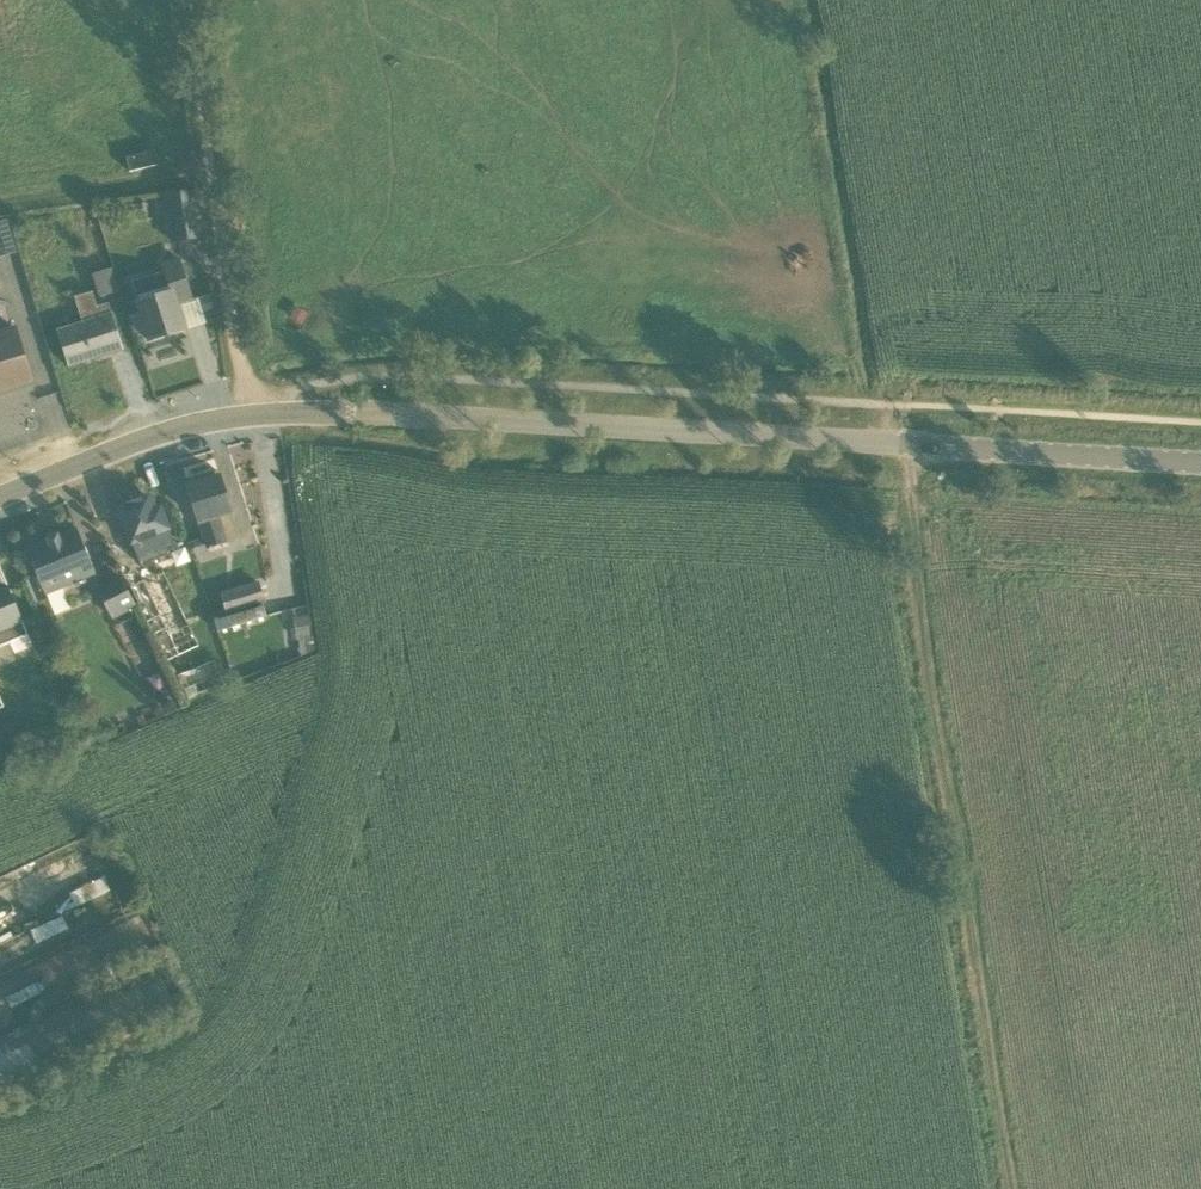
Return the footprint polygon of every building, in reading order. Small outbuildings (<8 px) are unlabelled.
[(194,192),(164,196),(171,244),(201,240),(194,192)] [(115,292),(96,228),(79,233),(98,297),(115,292)] [(166,288),(135,297),(149,342),(199,327),(179,262),(160,268),(166,288)] [(57,332),(68,369),(124,352),(109,304),(96,308),(91,293),(74,298),(82,324),(57,332)] [(35,380),(18,325),(0,331),(0,391),(35,380)] [(219,478),(187,488),(207,550),(238,540),(219,478)] [(122,509),(117,511),(136,556),(153,549),(158,560),(170,555),(168,552),(175,549),(159,510),(153,513),(147,499),(134,504),(133,501),(120,506),(122,509)] [(77,531),(26,551),(44,598),(46,597),(55,617),(70,611),(63,593),(86,584),(84,580),(95,576),(77,531)] [(9,644),(14,655),(32,648),(0,570),(0,647),(9,644)] [(198,647),(162,573),(129,588),(165,663),(198,647)] [(134,609),(119,577),(96,589),(112,620),(134,609)] [(258,582),(220,593),(227,616),(265,605),(258,582)] [(262,608),(213,622),(216,633),(266,618),(262,608)] [(306,617),(292,619),(296,642),(310,640),(306,617)] [(215,659),(179,674),(189,699),(226,684),(215,659)] [(0,944),(0,966),(76,936),(69,917),(0,944)] [(116,1027),(104,995),(0,1034),(0,1069),(0,1070),(116,1027)]
